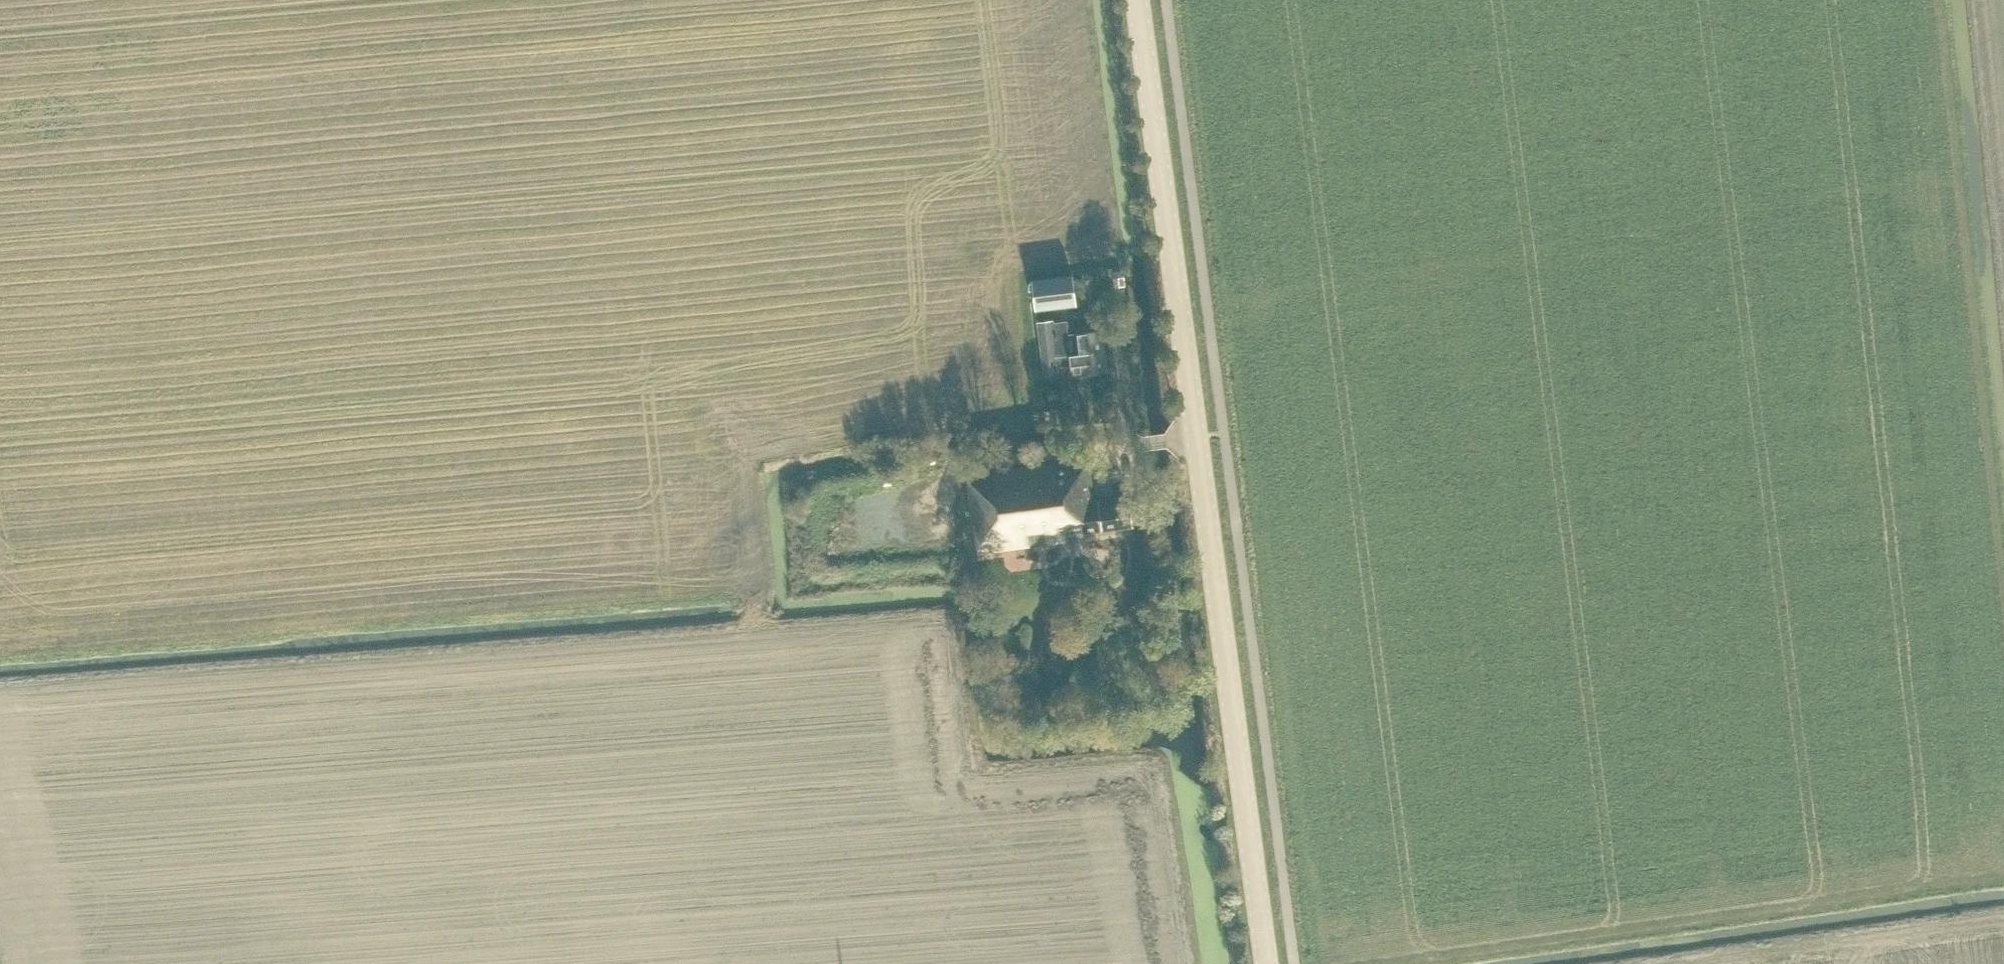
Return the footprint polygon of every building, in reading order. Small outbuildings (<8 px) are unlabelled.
[(1034,301),(1046,300),(1047,309),(1075,305),(1072,275),(1032,280),(1034,301)] [(1068,335),(1067,320),(1051,322),(1051,320),(1037,322),(1041,358),(1103,350),(1101,330),(1077,333),(1077,334),(1068,335)] [(1082,373),(1106,370),(1103,350),(1041,358),(1043,374),(1057,372),(1057,367),(1071,365),(1072,374),(1082,373)] [(1082,533),(1133,526),(1129,496),(1093,501),(1086,458),(966,475),(977,551),(1083,538),(1082,533)]
